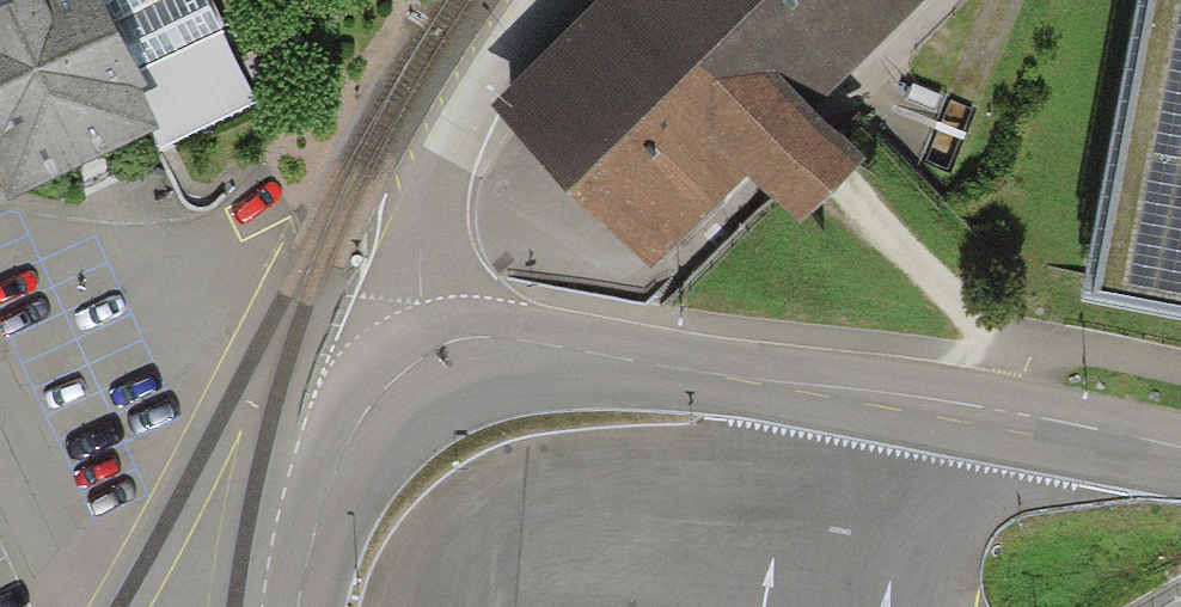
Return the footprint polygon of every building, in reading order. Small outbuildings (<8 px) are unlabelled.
[(9,200),(152,132),(161,151),(258,103),(209,0),(0,0),(0,181),(9,200)] [(491,107),(655,270),(747,178),(794,225),(861,159),(811,110),(920,0),(598,0),(491,107)] [(1081,301),(1180,320),(1180,0),(1139,0),(1081,301)]
